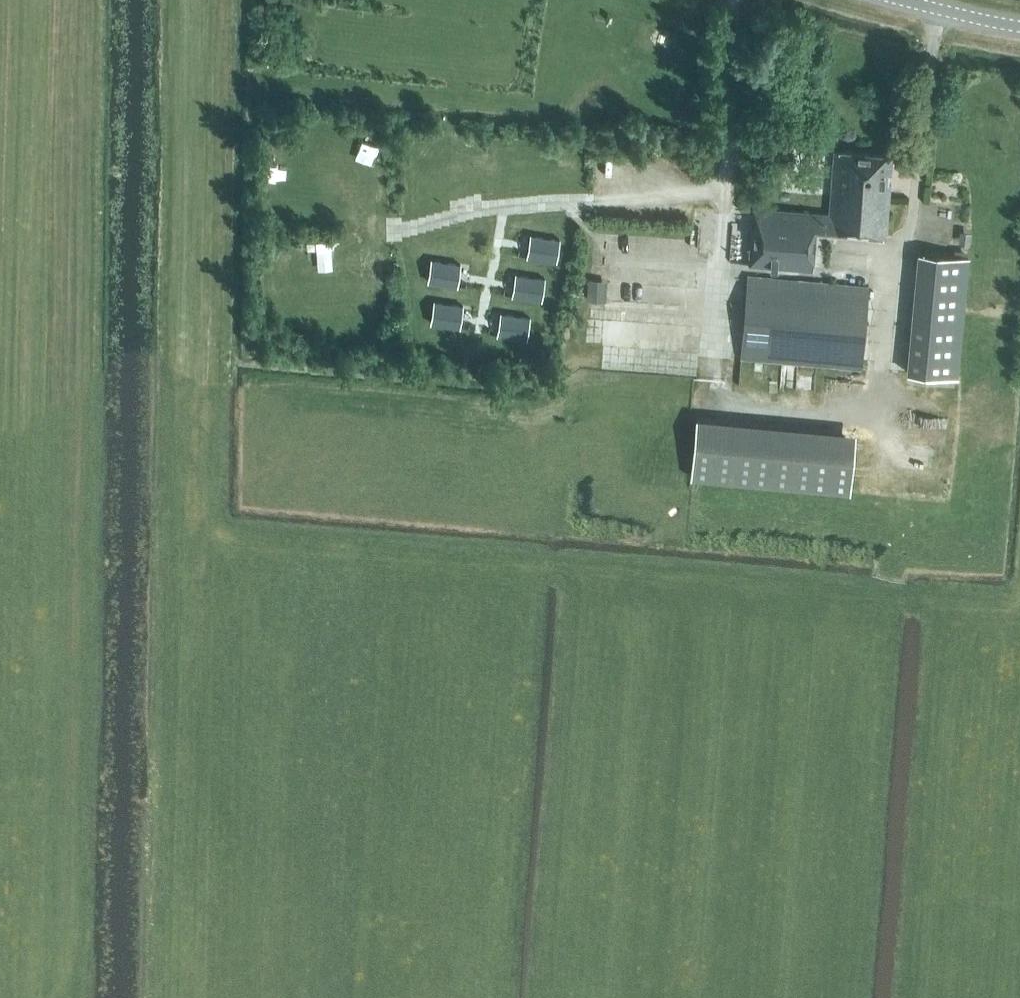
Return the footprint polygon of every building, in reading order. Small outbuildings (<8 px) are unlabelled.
[(759,143),(757,158),(772,159),(773,144),(759,143)] [(750,208),(745,266),(810,272),(814,233),(886,240),(891,184),(888,184),(888,175),(892,175),(893,155),(834,149),(828,215),(750,208)] [(964,242),(970,243),(971,231),(962,230),(961,238),(964,242)] [(560,239),(531,234),(527,256),(556,261),(560,239)] [(958,377),(968,257),(918,252),(907,372),(958,377)] [(460,264),(431,259),(428,281),(457,286),(460,264)] [(545,278),(516,273),(513,295),(541,300),(545,278)] [(866,289),(745,278),(738,359),(859,370),(866,289)] [(606,280),(591,279),(589,300),(604,301),(606,280)] [(463,305),(434,301),(431,323),(460,327),(463,305)] [(530,317),(501,312),(498,334),(527,339),(530,317)] [(850,492),(855,444),(695,429),(690,477),(850,492)]
